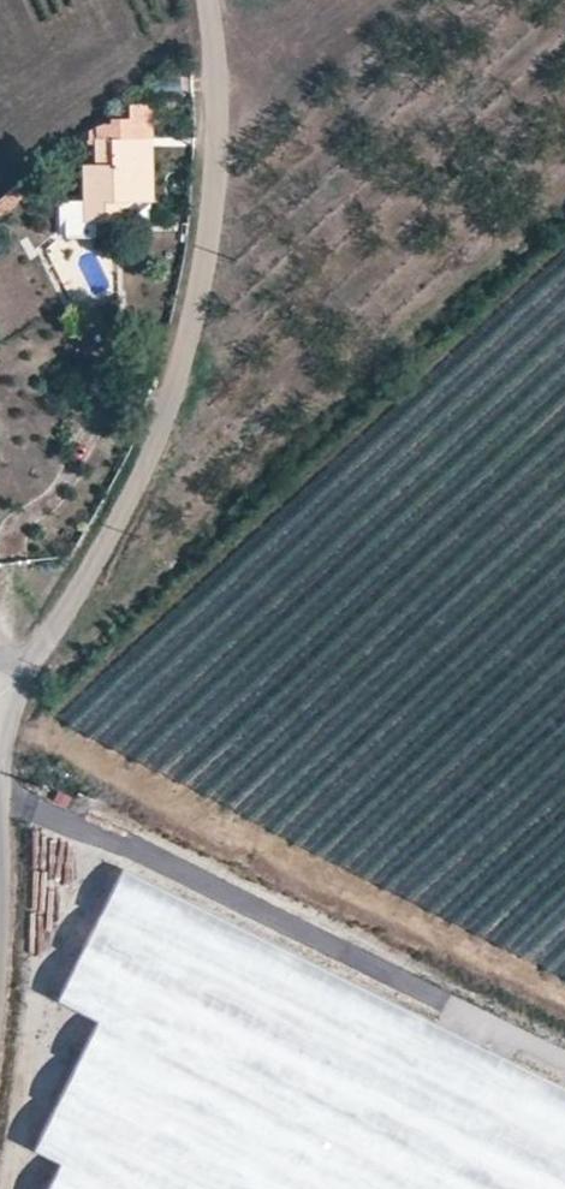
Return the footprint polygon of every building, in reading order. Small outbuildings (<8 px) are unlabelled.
[(84,202),(85,221),(127,222),(128,203),(149,200),(144,144),(142,116),(108,118),(109,137),(92,138),(94,166),(83,166),(84,202)] [(85,221),(84,202),(61,203),(61,216),(68,216),(68,237),(96,236),(95,222),(85,221)] [(97,1017),(450,1188),(564,1188),(564,1085),(119,867),(55,996),(97,1017)] [(33,1146),(58,1157),(123,1188),(450,1188),(97,1017),(33,1146)] [(58,1157),(42,1188),(123,1188),(58,1157)]
